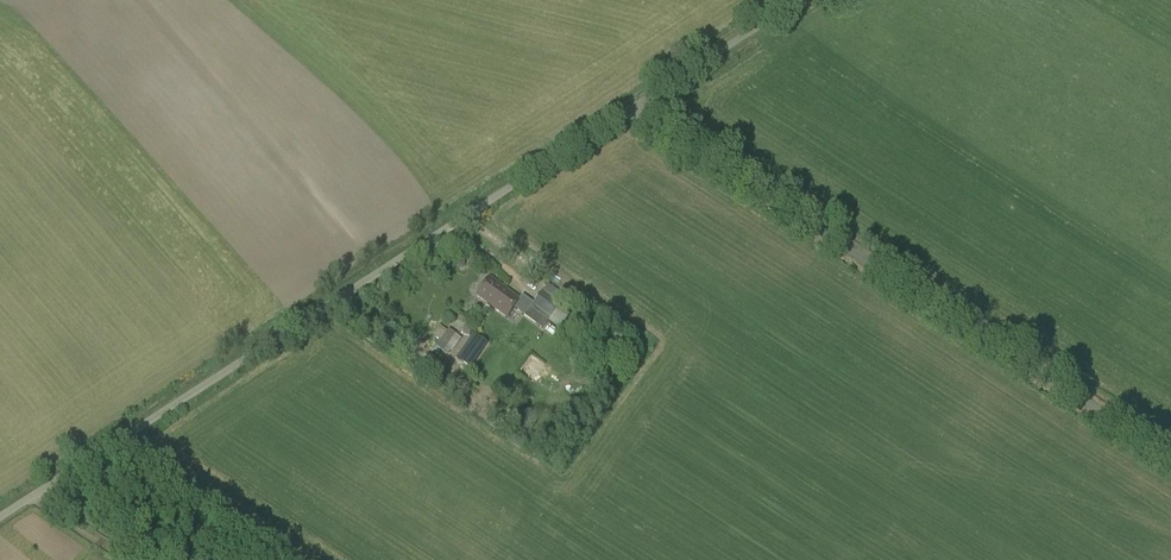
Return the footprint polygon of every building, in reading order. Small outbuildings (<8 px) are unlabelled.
[(489,276),(475,295),(507,318),(514,308),(519,312),(528,300),(522,295),(520,298),(489,276)] [(546,286),(530,307),(547,321),(548,320),(559,328),(570,314),(559,306),(560,305),(557,303),(561,297),(546,286)] [(471,326),(464,325),(462,335),(469,337),(471,326)] [(458,343),(461,338),(460,338),(448,329),(447,331),(446,331),(439,341),(438,341),(450,350),(451,351),(458,343)] [(472,333),(461,350),(476,360),(487,344),(472,333)] [(585,398),(578,406),(582,410),(589,402),(585,398)]
